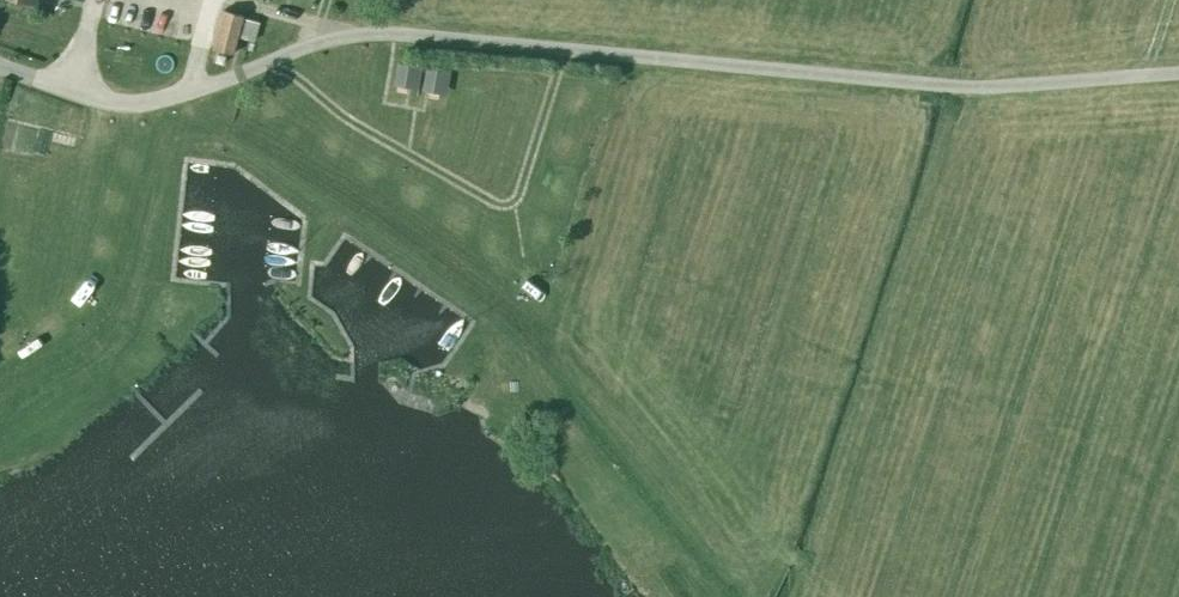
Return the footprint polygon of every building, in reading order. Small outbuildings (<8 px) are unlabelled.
[(211,48),(233,54),(242,16),(220,9),(211,48)] [(422,94),(425,70),(398,67),(396,91),(422,94)] [(448,99),(453,77),(429,72),(424,94),(448,99)]
